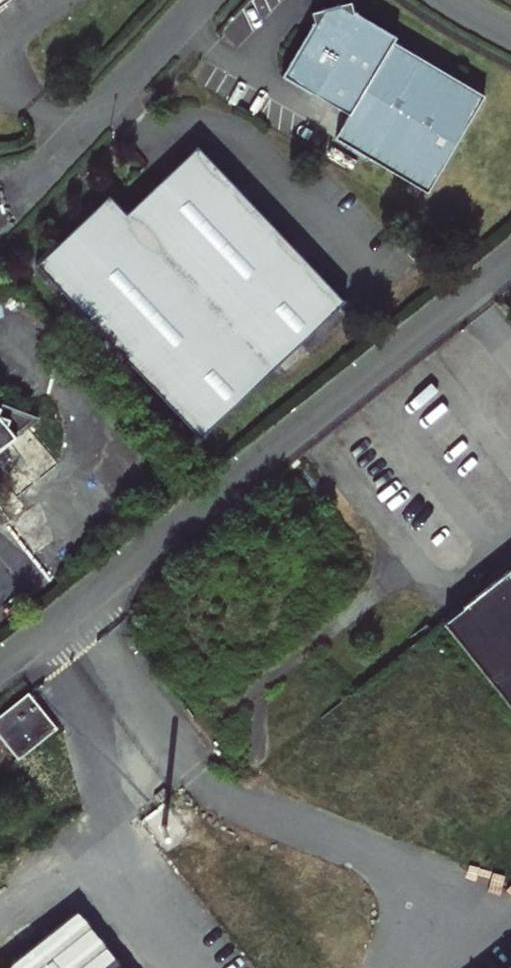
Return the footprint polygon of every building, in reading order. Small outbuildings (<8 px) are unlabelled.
[(337,141),(357,152),(430,193),(487,97),(444,71),(397,44),(400,38),(356,12),(354,3),(313,14),(316,27),(285,78),(351,116),(337,141)] [(294,357),(346,307),(198,151),(127,217),(110,200),(37,270),(202,444),(279,371),(287,378),(301,364),(294,357)] [(11,436),(34,418),(0,405),(0,445),(11,436)] [(443,621),(510,706),(510,568),(443,621)] [(52,729),(28,698),(0,720),(0,771),(52,729)] [(77,914),(8,967),(122,967),(77,914)]
